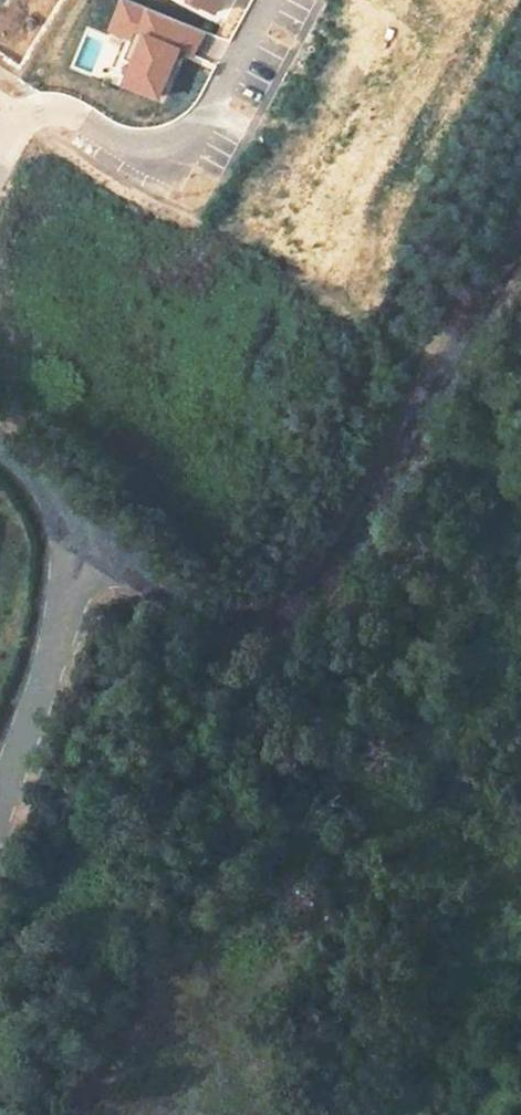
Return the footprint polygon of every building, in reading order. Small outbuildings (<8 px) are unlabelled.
[(127,0),(119,0),(106,32),(135,44),(118,86),(160,103),(181,52),(195,58),(205,32),(127,0)] [(216,16),(224,0),(184,0),(216,16)]
